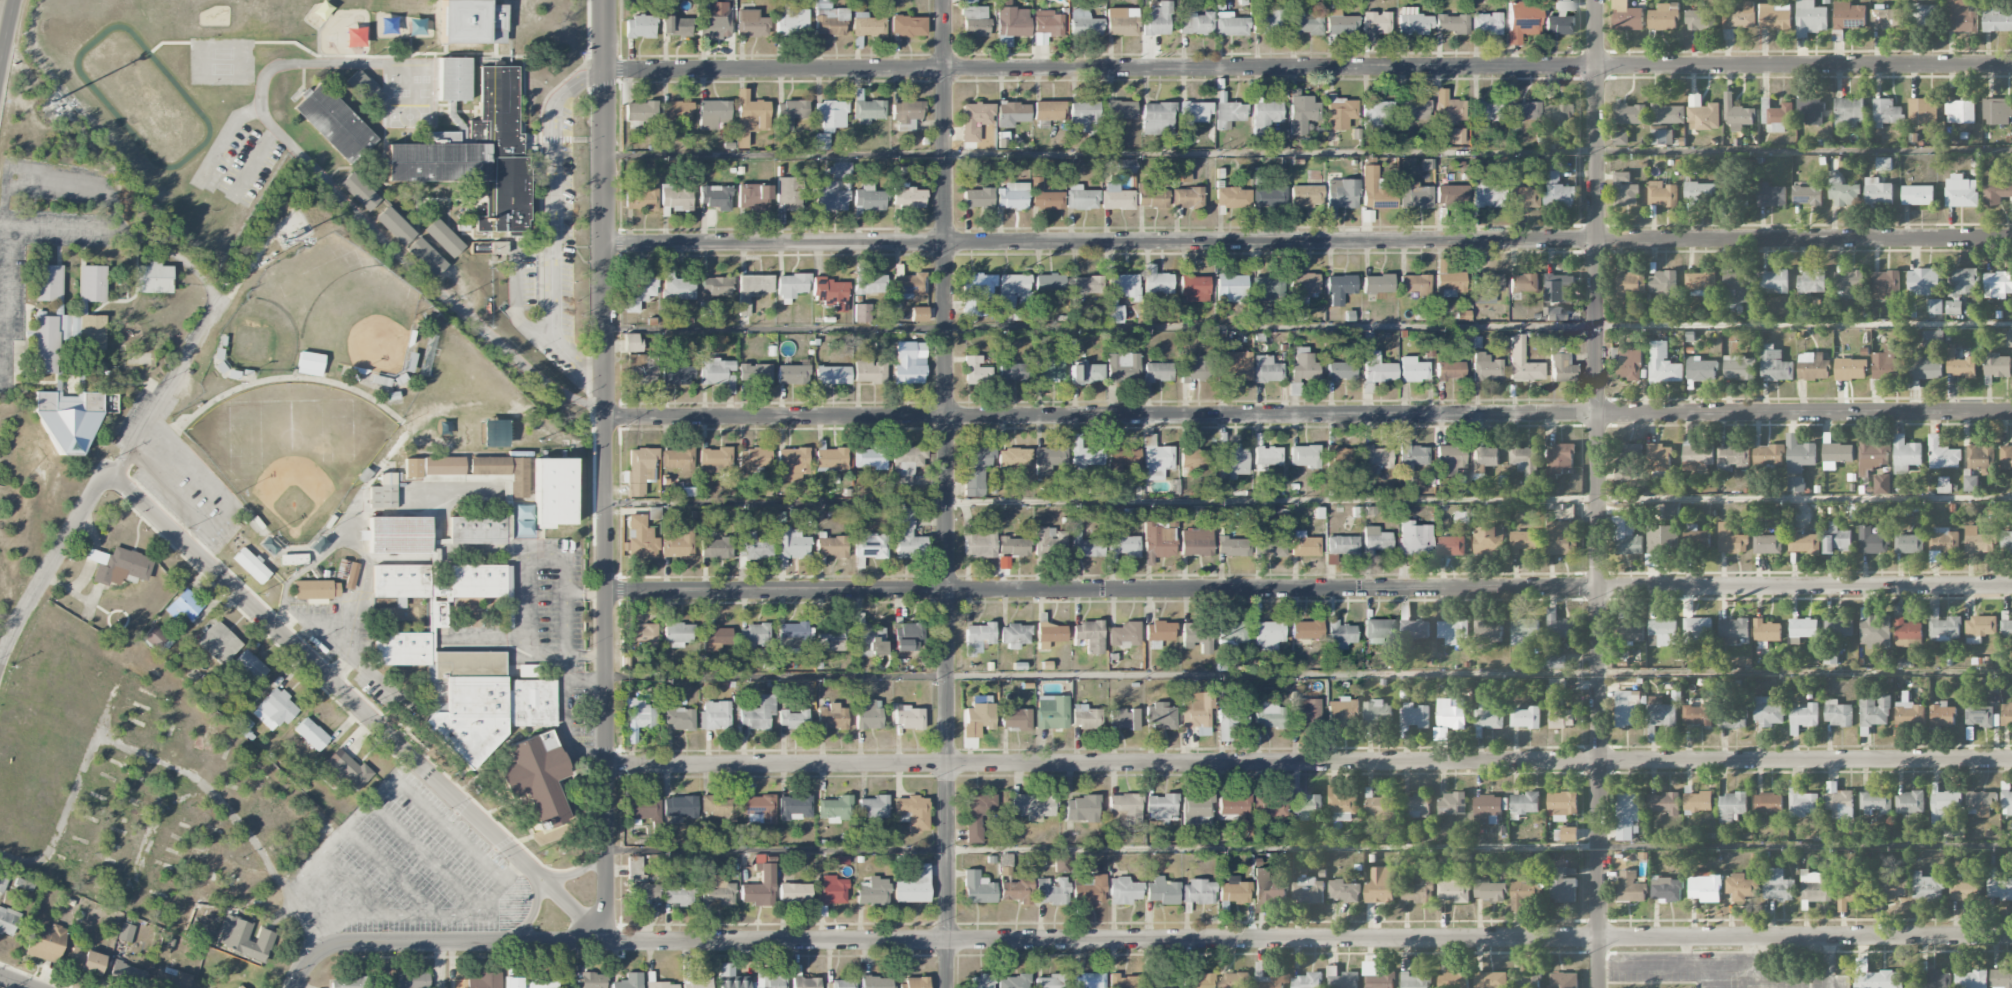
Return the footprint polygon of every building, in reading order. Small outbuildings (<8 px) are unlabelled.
[(440,43),(505,43),(505,4),(487,4),(487,0),(440,0),(440,43)] [(1028,36),(1028,8),(1010,9),(1010,0),(995,0),(996,36),(1028,36)] [(1142,9),(1142,35),(1169,35),(1170,1),(1158,0),(1158,10),(1142,9)] [(1643,9),(1628,8),(1628,0),(1613,0),(1612,30),(1643,30),(1643,9)] [(1807,38),(1807,32),(1828,32),(1827,7),(1815,8),(1815,0),(1796,0),(1797,38),(1807,38)] [(1947,33),(1978,32),(1978,12),(1969,12),(1969,0),(1946,0),(1947,33)] [(1508,1),(1507,44),(1522,45),(1522,34),(1539,35),(1540,2),(1508,1)] [(1572,1),(1554,1),(1555,16),(1544,16),(1545,34),(1575,34),(1575,13),(1572,13),(1572,1)] [(1834,1),(1833,29),(1866,29),(1866,6),(1851,6),(1851,1),(1834,1)] [(729,38),(728,2),(706,2),(706,9),(699,9),(699,39),(729,38)] [(1649,10),(1648,30),(1679,30),(1679,4),(1658,4),(1658,11),(1649,10)] [(1760,30),(1791,30),(1791,4),(1760,4),(1760,30)] [(1936,5),(1910,4),(1910,18),(1916,19),(1916,28),(1935,28),(1936,5)] [(987,36),(988,6),(960,6),(960,16),(963,16),(963,36),(987,36)] [(1398,34),(1429,35),(1429,16),(1415,15),(1415,8),(1399,7),(1398,34)] [(1871,28),(1904,27),(1903,9),(1884,10),(1884,7),(1871,7),(1871,28)] [(691,35),(690,18),(674,19),(673,8),(665,8),(665,15),(660,16),(661,36),(691,35)] [(845,8),(814,9),(814,35),(846,34),(845,8)] [(1101,18),(1088,19),(1087,8),(1069,9),(1070,36),(1102,35),(1101,18)] [(1106,36),(1137,36),(1137,8),(1106,8),(1106,36)] [(1212,13),(1194,13),(1194,8),(1180,8),(1180,34),(1212,34),(1212,13)] [(2002,14),(2001,8),(1983,9),(1983,33),(2011,32),(2011,14),(2002,14)] [(736,10),(737,37),(768,37),(768,17),(758,18),(757,9),(736,10)] [(807,9),(777,9),(777,35),(806,35),(807,9)] [(1280,9),(1270,10),(1270,17),(1253,17),(1253,34),(1281,33),(1280,9)] [(1340,16),(1340,9),(1325,10),(1325,35),(1356,34),(1356,16),(1340,16)] [(1032,11),(1033,45),(1045,45),(1045,36),(1061,36),(1061,14),(1052,15),(1052,10),(1032,11)] [(1687,31),(1716,30),(1715,10),(1686,11),(1687,31)] [(852,18),(852,36),(884,35),(884,18),(866,18),(866,12),(859,13),(860,17),(852,18)] [(1248,36),(1247,17),(1226,18),(1226,12),(1215,12),(1215,36),(1248,36)] [(1389,13),(1374,13),(1374,12),(1362,12),(1362,43),(1377,43),(1377,34),(1390,34),(1389,13)] [(1500,34),(1500,12),(1489,12),(1489,14),(1471,14),(1471,34),(1500,34)] [(1320,34),(1321,13),(1300,13),(1300,17),(1289,16),(1289,34),(1320,34)] [(1435,33),(1466,33),(1466,15),(1435,15),(1435,33)] [(625,16),(625,38),(654,38),(654,17),(625,16)] [(925,36),(926,17),(890,16),(890,36),(925,36)] [(438,100),(468,100),(468,56),(438,56),(438,100)] [(521,235),(521,68),(506,68),(506,65),(481,65),(481,120),(468,120),(468,142),(458,142),(458,130),(425,129),(425,140),(387,139),(386,179),(483,179),(482,216),(472,216),(472,234),(521,235)] [(386,96),(356,69),(344,82),(374,109),(386,96)] [(318,79),(291,106),(350,165),(378,138),(318,79)] [(737,148),(747,148),(747,132),(759,132),(759,128),(768,128),(768,101),(747,101),(747,89),(737,89),(737,148)] [(1755,108),(1733,108),(1733,91),(1726,91),(1726,133),(1742,132),(1742,125),(1755,125),(1755,108)] [(1696,130),(1719,130),(1720,105),(1702,104),(1702,95),(1689,95),(1689,131),(1696,132),(1696,130)] [(1311,96),(1288,96),(1289,136),(1305,136),(1305,121),(1319,121),(1318,102),(1311,103),(1311,96)] [(1772,133),(1785,132),(1785,128),(1792,127),(1792,103),(1782,103),(1782,108),(1770,109),(1770,97),(1762,97),(1762,124),(1772,124),(1772,133)] [(1325,130),(1346,130),(1347,119),(1356,119),(1356,98),(1326,98),(1325,130)] [(1834,99),(1835,126),(1864,125),(1864,98),(1834,99)] [(1428,99),(1398,100),(1398,120),(1428,119),(1428,99)] [(1545,104),(1545,123),(1572,124),(1573,99),(1560,99),(1560,104),(1545,104)] [(1797,99),(1796,113),(1805,113),(1805,125),(1823,125),(1824,100),(1797,99)] [(1873,100),(1873,129),(1883,129),(1883,124),(1903,123),(1903,107),(1894,107),(1893,99),(1873,100)] [(2010,118),(2011,118),(2011,100),(1983,99),(1983,125),(2010,125),(2010,118)] [(869,125),(869,118),(884,119),(885,101),(854,100),(853,124),(869,125)] [(1434,100),(1435,124),(1463,123),(1463,100),(1434,100)] [(1908,100),(1908,125),(1936,126),(1937,100),(1908,100)] [(729,101),(699,101),(699,130),(716,130),(716,121),(729,121),(729,101)] [(792,130),(791,118),(808,118),(807,101),(776,101),(776,131),(792,130)] [(846,127),(845,101),(813,102),(814,121),(820,121),(821,133),(814,133),(815,150),(830,149),(830,128),(846,127)] [(897,132),(914,131),(913,119),(922,119),(922,101),(892,102),(892,121),(896,121),(897,132)] [(1033,102),(1033,121),(1063,120),(1063,101),(1033,102)] [(1135,101),(1106,101),(1105,119),(1135,119),(1135,101)] [(1211,114),(1210,101),(1179,102),(1180,131),(1191,131),(1191,123),(1206,122),(1205,114),(1211,114)] [(1382,130),(1382,122),(1391,121),(1391,101),(1362,102),(1363,130),(1382,130)] [(1500,102),(1472,101),(1472,121),(1499,121),(1500,102)] [(1974,102),(1945,101),(1945,124),(1974,124),(1974,102)] [(625,102),(625,121),(630,121),(630,128),(643,128),(643,123),(655,123),(655,102),(625,102)] [(661,121),(691,122),(692,103),(661,102),(661,121)] [(1028,122),(1028,103),(997,102),(996,127),(1013,127),(1013,122),(1028,122)] [(1069,102),(1070,126),(1088,125),(1088,135),(1098,135),(1098,102),(1069,102)] [(1252,103),(1253,136),(1268,136),(1268,122),(1281,122),(1280,102),(1252,103)] [(960,104),(961,142),(978,142),(978,125),(992,124),(992,103),(960,104)] [(1245,121),(1245,103),(1215,103),(1215,129),(1226,129),(1226,121),(1245,121)] [(1538,103),(1508,103),(1509,121),(1538,120),(1538,103)] [(1685,106),(1660,107),(1660,103),(1651,103),(1651,124),(1685,124),(1685,106)] [(1645,105),(1613,104),(1612,124),(1644,125),(1645,105)] [(1464,128),(1451,128),(1450,144),(1463,144),(1464,128)] [(1673,145),(1672,130),(1651,130),(1651,145),(1673,145)] [(1628,145),(1627,132),(1612,133),(1613,146),(1628,145)] [(1876,171),(1892,171),(1892,158),(1877,158),(1876,171)] [(1362,166),(1363,208),(1395,208),(1395,190),(1384,190),(1384,178),(1377,179),(1376,165),(1362,166)] [(368,211),(381,198),(352,170),(340,183),(368,211)] [(1576,186),(1560,186),(1561,171),(1546,170),(1546,205),(1576,205),(1576,186)] [(1180,183),(1190,183),(1189,172),(1179,173),(1180,183)] [(1630,172),(1613,173),(1614,205),(1639,205),(1638,185),(1630,185),(1630,172)] [(2000,206),(2000,198),(2011,198),(2011,173),(2009,173),(2009,185),(1983,186),(1983,206),(2000,206)] [(1946,207),(1977,207),(1978,180),(1963,180),(1963,174),(1947,174),(1946,207)] [(801,177),(776,178),(777,202),(785,202),(785,211),(802,211),(801,177)] [(1040,192),(1040,177),(1030,177),(1031,209),(1062,209),(1062,192),(1040,192)] [(1892,204),(1893,184),(1879,183),(1879,178),(1865,178),(1865,204),(1892,204)] [(1357,180),(1327,179),(1326,219),(1335,219),(1335,208),(1357,208),(1357,180)] [(1472,180),(1473,208),(1503,206),(1502,185),(1490,185),(1490,180),(1472,180)] [(814,218),(825,218),(825,211),(847,211),(847,191),(835,191),(836,182),(822,181),(822,188),(814,188),(814,218)] [(1417,187),(1417,181),(1405,181),(1405,189),(1399,189),(1399,206),(1431,206),(1431,186),(1417,187)] [(1665,182),(1649,181),(1648,206),(1679,206),(1679,185),(1664,185),(1665,182)] [(1167,207),(1167,190),(1148,190),(1148,182),(1136,183),(1137,208),(1167,207)] [(854,189),(854,211),(884,211),(884,191),(872,191),(872,183),(861,183),(861,189),(854,189)] [(1026,183),(1003,183),(1002,188),(995,188),(995,209),(1026,209),(1026,183)] [(1133,209),(1133,190),(1118,191),(1118,183),(1102,183),(1102,209),(1133,209)] [(1716,183),(1685,183),(1685,199),(1691,199),(1691,206),(1716,206),(1716,183)] [(1834,206),(1861,206),(1860,183),(1829,183),(1829,200),(1834,200),(1834,206)] [(737,209),(769,210),(769,185),(737,184),(737,209)] [(1793,205),(1821,205),(1822,184),(1793,184),(1793,205)] [(691,211),(691,185),(660,186),(661,212),(669,211),(691,211)] [(1080,190),(1080,185),(1066,185),(1066,209),(1097,209),(1097,190),(1080,190)] [(1436,203),(1467,204),(1467,186),(1436,185),(1436,203)] [(730,211),(730,187),(699,186),(699,205),(716,206),(716,211),(730,211)] [(1321,186),(1290,186),(1290,206),(1321,206),(1321,186)] [(1902,186),(1902,205),(1934,206),(1934,187),(1902,186)] [(1249,208),(1250,188),(1216,187),(1215,207),(1249,208)] [(1252,188),(1253,207),(1285,206),(1284,187),(1252,188)] [(1786,187),(1758,187),(1758,207),(1787,206),(1786,187)] [(924,188),(891,188),(892,209),(924,209),(924,188)] [(1202,188),(1171,188),(1171,208),(1202,208),(1202,188)] [(1508,208),(1542,208),(1542,188),(1509,188),(1508,208)] [(962,208),(991,209),(992,189),(962,189),(962,208)] [(657,190),(625,190),(624,210),(656,210),(657,190)] [(416,233),(388,205),(375,217),(403,245),(416,233)] [(465,245),(437,217),(424,229),(452,258),(465,245)] [(447,264),(419,236),(406,249),(434,276),(447,264)] [(1723,261),(1722,302),(1749,303),(1750,272),(1732,272),(1732,261),(1723,261)] [(172,292),(172,262),(136,262),(136,292),(172,292)] [(36,264),(36,301),(62,301),(62,264),(36,264)] [(106,264),(79,264),(79,300),(106,300),(106,264)] [(1143,264),(1143,293),(1171,292),(1171,273),(1154,274),(1154,264),(1143,264)] [(1445,266),(1436,266),(1436,293),(1450,293),(1450,292),(1465,293),(1465,273),(1445,272),(1445,266)] [(1945,315),(1961,315),(1961,294),(1978,294),(1978,269),(1953,268),(1953,277),(1948,277),(1948,299),(1946,299),(1945,315)] [(1909,295),(1941,295),(1942,269),(1909,269),(1909,295)] [(1788,271),(1760,271),(1760,290),(1778,289),(1778,294),(1789,294),(1788,271)] [(1854,297),(1854,293),(1863,293),(1864,272),(1835,271),(1835,297),(1854,297)] [(1872,272),(1873,300),(1892,299),(1892,293),(1900,293),(1899,271),(1872,272)] [(1678,272),(1649,272),(1649,293),(1662,293),(1662,302),(1678,302),(1678,272)] [(1826,293),(1825,272),(1797,272),(1798,299),(1811,299),(1811,293),(1826,293)] [(1984,272),(1984,298),(2006,299),(2006,293),(2011,293),(2011,273),(1984,272)] [(1034,275),(1035,293),(1063,293),(1062,273),(1034,275)] [(1645,295),(1645,273),(1614,273),(1614,300),(1625,300),(1625,294),(1645,295)] [(1686,273),(1686,295),(1699,295),(1698,294),(1715,293),(1715,273),(1686,273)] [(777,275),(777,299),(795,299),(795,294),(809,293),(808,274),(777,275)] [(885,275),(854,274),(853,293),(885,294),(885,275)] [(925,274),(894,275),(894,300),(925,299),(925,274)] [(994,274),(960,275),(962,317),(978,317),(978,303),(991,303),(990,287),(995,287),(994,274)] [(1217,302),(1246,302),(1245,274),(1216,275),(1217,302)] [(1291,274),(1291,303),(1307,303),(1307,294),(1318,294),(1317,274),(1291,274)] [(1473,303),(1494,303),(1494,291),(1501,291),(1501,274),(1472,274),(1473,303)] [(773,292),(773,275),(738,276),(739,316),(749,316),(749,293),(773,292)] [(997,275),(997,312),(1015,312),(1015,306),(1028,306),(1028,275),(997,275)] [(1137,275),(1106,275),(1107,323),(1122,323),(1122,305),(1115,305),(1115,293),(1125,293),(1125,297),(1137,297),(1137,275)] [(1331,307),(1342,307),(1342,294),(1355,293),(1354,275),(1326,276),(1326,296),(1330,296),(1331,307)] [(1393,293),(1392,275),(1362,275),(1363,294),(1393,293)] [(1399,275),(1400,293),(1429,292),(1429,275),(1399,275)] [(1540,275),(1509,275),(1509,293),(1540,293),(1540,275)] [(1574,275),(1545,275),(1546,303),(1574,303),(1574,275)] [(1208,276),(1181,276),(1181,302),(1209,301),(1208,276)] [(1283,299),(1283,276),(1252,276),(1253,300),(1283,299)] [(625,313),(639,312),(639,302),(647,302),(646,296),(657,296),(656,277),(628,278),(628,290),(625,290),(625,313)] [(702,295),(730,294),(730,277),(701,278),(702,295)] [(1072,294),(1099,294),(1099,277),(1072,277),(1072,294)] [(694,300),(695,279),(663,278),(663,299),(694,300)] [(833,312),(846,312),(847,280),(813,279),(813,300),(823,301),(822,305),(833,306),(833,312)] [(1942,299),(1929,300),(1929,315),(1942,315),(1942,299)] [(870,304),(854,304),(854,323),(870,323),(870,304)] [(927,321),(926,307),(911,308),(911,322),(927,321)] [(1563,320),(1563,308),(1546,308),(1546,321),(1563,320)] [(58,373),(58,315),(35,315),(35,373),(58,373)] [(105,315),(81,315),(81,343),(92,343),(92,351),(105,351),(105,315)] [(1944,331),(1923,331),(1923,347),(1944,347),(1944,331)] [(624,352),(641,352),(641,333),(624,333),(624,352)] [(1542,363),(1523,363),(1523,334),(1509,334),(1510,381),(1542,380),(1542,363)] [(1683,381),(1682,362),(1667,362),(1667,341),(1649,341),(1650,389),(1658,389),(1658,382),(1683,381)] [(913,342),(895,342),(896,366),(893,366),(893,384),(923,383),(923,365),(914,366),(913,342)] [(1782,350),(1774,350),(1774,345),(1760,345),(1761,381),(1794,380),(1794,362),(1782,362),(1782,350)] [(1884,353),(1873,353),(1872,380),(1905,380),(1906,359),(1896,359),(1896,346),(1885,345),(1884,353)] [(1641,346),(1609,347),(1609,360),(1616,360),(1616,376),(1626,376),(1626,381),(1642,381),(1641,346)] [(1290,382),(1317,381),(1317,362),(1309,362),(1309,347),(1294,347),(1294,362),(1290,362),(1290,382)] [(1575,365),(1565,365),(1565,348),(1550,348),(1549,382),(1574,382),(1575,365)] [(1947,376),(1975,377),(1976,359),(1955,358),(1955,348),(1947,348),(1947,376)] [(1033,381),(1062,381),(1061,350),(1038,350),(1038,356),(1032,357),(1033,381)] [(1395,363),(1378,363),(1378,350),(1363,351),(1364,381),(1395,381),(1395,363)] [(1911,379),(1942,380),(1943,362),(1933,362),(1933,350),(1911,350),(1911,379)] [(320,377),(324,356),(300,351),(296,372),(320,377)] [(1250,352),(1217,352),(1217,382),(1250,382),(1250,352)] [(1107,354),(1107,381),(1137,381),(1136,353),(1107,354)] [(1501,360),(1488,360),(1488,353),(1473,353),(1472,380),(1501,380),(1501,360)] [(1823,353),(1798,353),(1799,380),(1829,380),(1829,360),(1824,361),(1823,353)] [(2010,357),(2000,357),(2000,353),(1985,353),(1985,385),(1992,385),(1992,377),(2010,377),(2010,357)] [(989,367),(978,367),(978,355),(963,356),(965,385),(990,384),(989,367)] [(1253,382),(1282,382),(1282,363),(1271,363),(1271,355),(1253,355),(1253,382)] [(1206,381),(1207,357),(1181,356),(1180,381),(1206,381)] [(1717,361),(1701,361),(1701,356),(1687,357),(1687,381),(1717,381),(1717,361)] [(1400,381),(1428,381),(1428,362),(1415,363),(1414,357),(1400,357),(1400,381)] [(1724,357),(1724,380),(1752,379),(1752,357),(1724,357)] [(651,358),(629,359),(629,381),(652,380),(651,358)] [(1835,380),(1866,380),(1866,359),(1835,359),(1835,380)] [(699,360),(699,384),(725,384),(725,371),(734,371),(733,360),(699,360)] [(885,361),(854,360),(853,382),(885,383),(885,361)] [(1327,381),(1354,381),(1354,362),(1327,361),(1327,381)] [(1463,362),(1436,362),(1437,380),(1464,379),(1463,362)] [(1071,365),(1071,383),(1103,383),(1103,363),(1078,363),(1078,365),(1071,365)] [(1171,382),(1171,363),(1144,363),(1144,381),(1171,382)] [(770,384),(770,365),(738,364),(738,383),(770,384)] [(997,364),(998,382),(1025,382),(1024,364),(997,364)] [(806,384),(807,366),(777,365),(776,384),(806,384)] [(689,385),(689,366),(661,366),(661,384),(689,385)] [(849,384),(850,367),(816,366),(816,384),(849,384)] [(117,412),(117,393),(37,392),(36,411),(57,453),(78,454),(103,412),(117,412)] [(482,447),(506,447),(506,420),(481,420),(482,447)] [(1399,474),(1412,474),(1412,465),(1427,465),(1428,447),(1408,446),(1409,433),(1400,433),(1399,474)] [(1788,474),(1803,474),(1803,465),(1817,465),(1816,444),(1798,444),(1798,433),(1787,433),(1788,474)] [(1080,434),(1070,434),(1071,465),(1102,465),(1102,447),(1080,448),(1080,434)] [(1498,448),(1483,448),(1483,434),(1472,434),(1473,472),(1482,472),(1482,466),(1498,466),(1498,448)] [(1922,443),(1906,444),(1905,434),(1894,434),(1895,475),(1910,475),(1910,466),(1922,465),(1922,443)] [(1961,468),(1960,449),(1940,449),(1940,434),(1929,434),(1929,468),(1961,468)] [(1889,468),(1889,439),(1858,440),(1859,478),(1868,477),(1868,469),(1889,468)] [(1714,470),(1714,447),(1688,447),(1688,441),(1684,441),(1683,469),(1714,470)] [(1642,462),(1642,445),(1620,444),(1620,462),(1642,462)] [(1673,447),(1664,447),(1664,444),(1648,444),(1648,471),(1672,471),(1673,447)] [(1854,444),(1823,444),(1823,470),(1836,470),(1836,462),(1854,462),(1854,444)] [(912,486),(912,464),(923,464),(923,445),(893,446),(893,487),(912,486)] [(1465,468),(1464,445),(1437,445),(1438,476),(1455,476),(1455,468),(1465,468)] [(1547,445),(1548,479),(1557,479),(1557,471),(1574,470),(1574,445),(1547,445)] [(1784,445),(1754,445),(1754,467),(1785,467),(1784,445)] [(1967,468),(1995,469),(1995,446),(1968,445),(1967,468)] [(1172,446),(1143,447),(1144,481),(1163,480),(1162,469),(1172,469),(1172,446)] [(1217,477),(1234,477),(1234,474),(1246,474),(1247,449),(1239,449),(1239,446),(1217,446),(1217,477)] [(1290,467),(1319,467),(1318,446),(1290,446),(1290,467)] [(1718,447),(1718,471),(1732,471),(1732,468),(1750,467),(1749,446),(1718,447)] [(2000,469),(2011,470),(2011,446),(2000,446),(2000,469)] [(884,448),(854,447),(854,468),(884,468),(884,448)] [(1034,448),(1035,476),(1050,476),(1050,466),(1066,465),(1066,447),(1034,448)] [(1107,447),(1108,468),(1139,467),(1138,447),(1107,447)] [(1281,447),(1254,447),(1253,465),(1280,465),(1281,447)] [(1327,467),(1351,467),(1351,447),(1327,447),(1327,467)] [(731,448),(699,448),(699,473),(731,474),(731,448)] [(770,448),(738,449),(739,471),(755,471),(755,467),(771,466),(770,448)] [(777,448),(777,482),(799,481),(799,471),(808,471),(808,448),(777,448)] [(815,449),(816,469),(847,469),(847,448),(815,449)] [(964,497),(983,497),(982,467),(990,467),(990,448),(964,448),(964,497)] [(1029,448),(998,449),(999,467),(1029,466),(1029,448)] [(1391,468),(1390,448),(1363,448),(1364,478),(1374,477),(1374,468),(1391,468)] [(1509,465),(1518,465),(1518,475),(1537,476),(1538,449),(1510,448),(1509,465)] [(628,449),(628,471),(621,471),(621,483),(627,483),(626,497),(644,497),(644,480),(652,480),(653,459),(657,459),(657,449),(628,449)] [(693,469),(693,449),(660,450),(660,469),(693,469)] [(1207,449),(1180,450),(1181,474),(1207,473),(1207,449)] [(463,456),(404,456),(404,478),(422,478),(422,474),(463,474),(463,456)] [(527,456),(469,456),(469,479),(481,479),(481,474),(504,474),(504,480),(509,480),(509,497),(527,497),(527,456)] [(534,527),(573,527),(573,457),(534,457),(534,527)] [(1963,492),(1978,492),(1978,476),(1971,476),(1971,469),(1963,469),(1963,492)] [(395,508),(395,472),(380,472),(380,485),(370,485),(370,508),(395,508)] [(1788,478),(1788,492),(1804,492),(1804,478),(1788,478)] [(1665,520),(1679,521),(1680,504),(1665,503),(1665,520)] [(896,558),(924,557),(924,537),(912,537),(912,508),(895,508),(896,558)] [(657,559),(657,538),(652,538),(652,528),(644,528),(644,514),(627,514),(627,543),(621,543),(621,551),(628,551),(628,558),(657,559)] [(429,516),(369,515),(369,530),(360,530),(360,539),(369,539),(369,552),(429,553),(429,516)] [(449,515),(449,542),(505,542),(505,515),(449,515)] [(1391,532),(1376,532),(1377,516),(1365,516),(1364,555),(1373,555),(1373,550),(1390,550),(1391,532)] [(1643,554),(1643,536),(1634,536),(1634,522),(1627,522),(1626,516),(1613,516),(1613,554),(1643,554)] [(1071,557),(1102,556),(1101,540),(1080,540),(1080,517),(1070,518),(1071,557)] [(1413,520),(1400,521),(1400,555),(1431,554),(1431,525),(1414,525),(1413,520)] [(993,530),(973,531),(973,522),(962,523),(963,557),(993,557),(993,530)] [(1546,555),(1576,554),(1576,522),(1546,522),(1546,555)] [(1851,551),(1851,531),(1838,531),(1838,522),(1829,522),(1829,535),(1824,535),(1824,554),(1834,554),(1834,551),(1851,551)] [(1731,523),(1719,523),(1719,553),(1749,553),(1749,535),(1731,535),(1731,523)] [(692,558),(692,525),(673,524),(673,531),(661,531),(661,558),(692,558)] [(1146,557),(1174,556),(1173,525),(1146,526),(1146,557)] [(1648,551),(1680,551),(1679,525),(1647,526),(1648,551)] [(1474,527),(1474,553),(1504,552),(1503,526),(1474,527)] [(1859,553),(1889,554),(1890,534),(1872,534),(1872,526),(1860,526),(1859,553)] [(1977,526),(1965,526),(1965,553),(1994,553),(1994,534),(1978,535),(1977,526)] [(1053,531),(1053,527),(1034,528),(1034,554),(1066,554),(1065,531),(1053,531)] [(808,558),(809,537),(799,537),(800,529),(778,528),(777,558),(808,558)] [(1211,555),(1211,528),(1181,529),(1181,556),(1211,555)] [(1284,557),(1283,528),(1254,528),(1254,553),(1271,552),(1271,557),(1284,557)] [(737,558),(772,559),(772,540),(754,539),(755,530),(738,530),(737,558)] [(1708,531),(1685,532),(1685,549),(1709,548),(1708,531)] [(816,557),(847,557),(846,536),(824,537),(823,532),(816,532),(816,557)] [(1536,532),(1510,532),(1511,554),(1520,554),(1520,550),(1536,550),(1536,532)] [(2002,532),(2002,553),(2011,553),(2011,532),(2002,532)] [(1930,550),(1958,550),(1958,533),(1930,533),(1930,550)] [(1820,534),(1789,535),(1789,553),(1820,553),(1820,534)] [(854,535),(854,558),(886,558),(886,535),(854,535)] [(1248,539),(1225,539),(1225,535),(1217,535),(1217,555),(1248,555),(1248,539)] [(1754,554),(1782,554),(1781,535),(1754,536),(1754,554)] [(1895,554),(1923,554),(1923,535),(1895,536),(1895,554)] [(1138,556),(1139,536),(1108,536),(1108,555),(1138,556)] [(1357,536),(1326,537),(1327,554),(1358,553),(1357,536)] [(1028,555),(1028,537),(998,538),(998,555),(1028,555)] [(1291,555),(1321,555),(1321,538),(1291,537),(1291,555)] [(1465,537),(1437,537),(1436,555),(1464,556),(1465,537)] [(700,539),(700,558),(731,557),(730,538),(700,539)] [(151,556),(112,545),(110,554),(86,547),(83,558),(96,562),(90,582),(107,587),(108,582),(118,584),(120,576),(144,583),(151,556)] [(232,558),(259,585),(271,573),(243,546),(232,558)] [(307,563),(306,554),(280,555),(281,565),(307,563)] [(359,565),(340,559),(335,576),(346,580),(343,588),(352,591),(359,565)] [(429,652),(451,598),(502,597),(510,605),(510,565),(450,565),(447,572),(437,572),(444,579),(435,579),(431,583),(431,565),(373,565),(373,598),(427,597),(428,633),(373,633),(373,665),(426,665),(426,685),(427,692),(428,732),(468,771),(503,734),(503,726),(554,725),(554,680),(509,680),(509,688),(503,695),(502,652),(429,652)] [(293,581),(293,599),(306,599),(306,604),(322,604),(322,599),(339,598),(338,580),(293,581)] [(185,588),(169,605),(188,621),(203,604),(185,588)] [(1575,639),(1575,620),(1556,620),(1557,608),(1546,608),(1546,663),(1565,663),(1565,656),(1554,655),(1554,638),(1575,639)] [(2011,638),(2011,618),(2009,618),(2009,612),(2001,611),(2000,638),(2011,638)] [(884,656),(883,627),(868,628),(868,621),(863,621),(862,613),(854,613),(856,657),(884,656)] [(1644,622),(1625,623),(1625,615),(1617,616),(1618,642),(1644,641),(1644,622)] [(1922,623),(1905,623),(1905,617),(1895,617),(1896,648),(1923,647),(1922,623)] [(1961,641),(1960,617),(1947,617),(1947,620),(1930,620),(1930,642),(1961,641)] [(1997,617),(1966,617),(1966,644),(1980,644),(1980,636),(1996,636),(1997,617)] [(1700,644),(1700,637),(1711,637),(1712,619),(1684,618),(1683,644),(1700,644)] [(1364,642),(1382,642),(1382,638),(1392,638),(1393,620),(1364,619),(1364,642)] [(1501,625),(1484,624),(1484,619),(1474,619),(1474,642),(1501,642),(1501,625)] [(1537,619),(1511,619),(1511,646),(1525,646),(1525,637),(1537,637),(1537,619)] [(1648,620),(1649,638),(1658,638),(1658,646),(1677,646),(1676,619),(1648,620)] [(1749,637),(1749,619),(1719,620),(1719,637),(1725,637),(1726,645),(1738,644),(1738,638),(1749,637)] [(1764,619),(1754,619),(1755,642),(1781,641),(1781,623),(1764,623),(1764,619)] [(1801,645),(1800,637),(1819,637),(1819,619),(1790,619),(1790,645),(1801,645)] [(1825,619),(1825,637),(1853,636),(1852,619),(1825,619)] [(1861,619),(1860,644),(1880,645),(1880,637),(1890,637),(1891,619),(1861,619)] [(215,620),(195,642),(221,667),(242,644),(215,620)] [(1329,650),(1345,650),(1345,643),(1354,643),(1354,625),(1338,625),(1338,620),(1329,620),(1329,650)] [(1437,622),(1438,639),(1445,638),(1445,646),(1457,646),(1457,639),(1468,638),(1467,620),(1437,622)] [(1102,621),(1073,622),(1073,640),(1085,639),(1086,655),(1102,655),(1102,621)] [(1283,642),(1283,622),(1255,621),(1254,646),(1260,646),(1260,654),(1276,654),(1276,641),(1283,642)] [(1291,621),(1292,639),(1322,638),(1321,621),(1291,621)] [(1429,621),(1401,621),(1401,639),(1429,639),(1429,621)] [(1139,622),(1121,622),(1121,627),(1108,628),(1108,646),(1118,646),(1118,644),(1139,644),(1139,622)] [(1144,622),(1145,640),(1173,640),(1173,622),(1144,622)] [(1182,623),(1182,649),(1191,649),(1191,643),(1200,643),(1200,654),(1211,654),(1210,622),(1182,623)] [(1219,644),(1244,645),(1245,623),(1219,622),(1219,644)] [(663,643),(681,643),(681,642),(692,643),(692,624),(664,623),(663,643)] [(806,623),(778,623),(778,649),(807,649),(806,623)] [(1065,642),(1065,623),(1036,624),(1037,650),(1049,650),(1048,642),(1065,642)] [(153,624),(141,637),(155,650),(160,645),(165,650),(173,642),(153,624)] [(656,624),(639,624),(639,630),(628,630),(628,646),(647,645),(647,647),(656,647),(656,624)] [(703,644),(729,643),(729,628),(717,628),(717,624),(702,625),(703,644)] [(845,651),(845,624),(816,625),(817,652),(845,651)] [(964,625),(965,655),(980,655),(980,643),(994,643),(994,624),(964,625)] [(769,625),(740,625),(739,645),(768,645),(769,625)] [(1029,625),(1000,625),(1000,647),(1018,647),(1018,643),(1029,643),(1029,625)] [(702,652),(717,653),(718,644),(702,643),(702,652)] [(245,648),(232,662),(255,683),(268,670),(245,648)] [(1823,665),(1837,665),(1838,648),(1823,648),(1823,665)] [(1548,728),(1576,728),(1576,710),(1564,710),(1564,679),(1547,679),(1548,728)] [(274,687),(255,707),(276,726),(281,721),(285,724),(298,710),(287,699),(289,696),(281,689),(279,692),(274,687)] [(1615,692),(1616,725),(1640,725),(1639,691),(1615,692)] [(1182,701),(1181,727),(1196,727),(1196,736),(1210,736),(1211,693),(1190,692),(1190,701),(1182,701)] [(739,700),(740,729),(769,729),(769,716),(774,716),(774,694),(756,694),(756,700),(739,700)] [(1255,708),(1255,727),(1283,727),(1283,708),(1277,708),(1276,694),(1262,694),(1262,707),(1255,708)] [(965,708),(965,727),(992,726),(992,695),(971,696),(971,708),(965,708)] [(1066,696),(1035,696),(1036,729),(1067,728),(1066,696)] [(1860,726),(1889,726),(1889,696),(1877,696),(1877,698),(1860,698),(1860,726)] [(1649,736),(1656,736),(1656,726),(1677,726),(1677,703),(1660,704),(1659,697),(1648,697),(1649,736)] [(1785,723),(1784,705),(1771,705),(1771,697),(1753,697),(1754,721),(1759,721),(1759,729),(1773,728),(1773,723),(1785,723)] [(1328,701),(1327,721),(1334,721),(1333,727),(1359,727),(1359,699),(1338,698),(1338,701),(1328,701)] [(1437,698),(1436,740),(1448,741),(1448,729),(1465,729),(1465,699),(1437,698)] [(655,707),(644,707),(644,699),(623,699),(623,719),(633,718),(633,728),(656,728),(655,707)] [(1318,699),(1292,699),(1291,723),(1318,723),(1318,699)] [(1852,726),(1852,705),(1838,705),(1838,700),(1825,699),(1825,726),(1852,726)] [(881,728),(881,708),(873,708),(873,700),(855,700),(855,729),(881,728)] [(699,730),(730,729),(729,701),(703,702),(704,711),(699,711),(699,730)] [(1384,701),(1364,701),(1365,722),(1393,721),(1393,706),(1384,706),(1384,701)] [(846,708),(838,708),(838,703),(827,703),(827,711),(818,711),(817,727),(846,727),(846,708)] [(1167,703),(1148,704),(1148,729),(1175,729),(1174,707),(1167,707),(1167,703)] [(1430,728),(1430,707),(1414,707),(1414,703),(1401,703),(1401,727),(1430,728)] [(1790,708),(1790,736),(1799,736),(1799,727),(1819,726),(1818,703),(1808,703),(1808,708),(1790,708)] [(1895,724),(1924,725),(1924,704),(1895,703),(1895,724)] [(1930,703),(1931,727),(1956,726),(1955,707),(1948,707),(1948,703),(1930,703)] [(2001,703),(2002,726),(2011,726),(2011,703),(2001,703)] [(1072,728),(1100,728),(1099,709),(1086,709),(1086,704),(1071,705),(1072,728)] [(1475,729),(1502,728),(1502,706),(1491,707),(1491,704),(1474,704),(1475,729)] [(1712,725),(1712,704),(1702,704),(1702,706),(1683,707),(1683,725),(1712,725)] [(1001,727),(1017,727),(1017,731),(1029,731),(1029,709),(1019,709),(1019,706),(1001,706),(1001,727)] [(1540,707),(1528,706),(1528,710),(1511,710),(1511,728),(1540,728),(1540,707)] [(1966,727),(1999,726),(1999,714),(1993,715),(1993,706),(1965,707),(1966,727)] [(922,728),(923,707),(895,707),(894,728),(922,728)] [(1219,741),(1234,741),(1233,729),(1247,729),(1246,707),(1218,708),(1219,741)] [(665,724),(672,724),(672,730),(694,731),(694,708),(665,708),(665,724)] [(1126,708),(1109,709),(1110,728),(1138,728),(1137,708),(1126,709),(1126,708)] [(778,710),(779,728),(808,727),(807,709),(798,709),(798,713),(787,713),(787,709),(778,710)] [(1719,729),(1747,728),(1746,709),(1719,710),(1719,729)] [(293,729),(316,752),(329,738),(317,726),(315,727),(305,717),(293,729)] [(503,746),(547,728),(566,775),(550,781),(568,823),(539,835),(521,793),(503,801),(491,771),(510,763),(503,746)] [(342,751),(322,774),(335,786),(344,776),(350,781),(345,786),(355,795),(374,773),(362,762),(358,766),(342,751)] [(1799,780),(1789,781),(1789,818),(1807,817),(1807,814),(1819,813),(1818,794),(1799,794),(1799,780)] [(2010,792),(2010,781),(2001,781),(2002,815),(2011,815),(2011,792),(2010,792)] [(298,787),(304,792),(309,787),(302,782),(298,787)] [(1354,822),(1355,789),(1328,788),(1328,813),(1332,813),(1332,821),(1354,822)] [(1834,819),(1853,820),(1854,791),(1825,791),(1825,810),(1834,810),(1834,819)] [(1891,791),(1860,792),(1861,814),(1881,813),(1881,815),(1891,815),(1891,791)] [(1548,792),(1547,811),(1554,811),(1554,822),(1566,822),(1566,815),(1577,815),(1577,793),(1548,792)] [(1895,813),(1923,814),(1924,792),(1896,792),(1895,813)] [(1966,809),(1977,810),(1977,818),(1993,818),(1994,793),(1967,792),(1966,809)] [(1617,840),(1633,840),(1632,833),(1640,833),(1639,793),(1616,794),(1617,840)] [(1684,793),(1684,811),(1712,810),(1712,793),(1684,793)] [(1720,794),(1721,821),(1734,820),(1734,815),(1748,814),(1747,793),(1720,794)] [(965,843),(984,843),(984,811),(995,811),(995,795),(966,794),(965,843)] [(1139,824),(1139,794),(1108,795),(1109,825),(1139,824)] [(1210,794),(1181,794),(1182,825),(1198,824),(1198,817),(1211,817),(1210,794)] [(1322,794),(1293,794),(1293,821),(1312,821),(1312,813),(1322,813),(1322,794)] [(1437,815),(1465,815),(1466,794),(1438,794),(1437,815)] [(1539,813),(1539,794),(1511,794),(1511,820),(1518,820),(1518,813),(1539,813)] [(1648,794),(1648,813),(1680,813),(1679,794),(1648,794)] [(1782,794),(1755,794),(1754,813),(1782,813),(1782,794)] [(701,820),(734,819),(734,795),(700,796),(701,820)] [(811,819),(811,795),(778,796),(778,819),(811,819)] [(851,795),(837,795),(837,800),(817,800),(817,818),(827,818),(827,822),(851,821),(851,795)] [(1011,795),(1012,816),(1055,816),(1054,795),(1011,795)] [(1146,795),(1146,820),(1166,819),(1166,816),(1175,815),(1175,795),(1146,795)] [(1402,818),(1429,818),(1429,795),(1403,795),(1402,818)] [(659,796),(625,796),(625,820),(651,819),(651,828),(660,828),(659,796)] [(696,796),(662,797),(663,819),(696,818),(696,796)] [(774,796),(741,796),(740,815),(747,815),(747,823),(773,823),(774,796)] [(1218,796),(1219,819),(1250,818),(1250,796),(1218,796)] [(1283,798),(1255,796),(1254,817),(1283,818),(1283,798)] [(1474,825),(1497,824),(1497,816),(1503,816),(1502,796),(1473,797),(1474,825)] [(887,818),(887,797),(859,797),(859,818),(887,818)] [(895,797),(895,822),(907,822),(907,832),(926,832),(926,797),(895,797)] [(1065,797),(1066,822),(1098,821),(1098,797),(1065,797)] [(1364,797),(1365,828),(1392,827),(1391,797),(1371,797),(1364,797)] [(1577,828),(1561,827),(1561,841),(1577,841),(1577,828)] [(642,857),(629,856),(629,906),(648,906),(648,901),(657,901),(657,885),(646,885),(646,875),(641,875),(642,857)] [(1069,856),(1054,856),(1055,872),(1069,872),(1069,856)] [(773,905),(774,862),(754,861),(753,870),(760,870),(760,885),(740,884),(740,905),(773,905)] [(927,864),(911,864),(912,881),(893,881),(894,902),(928,902),(927,864)] [(1371,868),(1371,883),(1365,883),(1365,903),(1396,902),(1395,867),(1371,868)] [(1255,896),(1261,896),(1261,902),(1285,901),(1285,882),(1274,882),(1274,868),(1255,869),(1255,896)] [(1577,903),(1577,868),(1551,868),(1551,903),(1577,903)] [(1784,868),(1769,869),(1770,881),(1763,881),(1763,901),(1794,900),(1794,880),(1784,880),(1784,868)] [(2011,900),(2011,879),(1996,879),(1996,868),(1987,868),(1987,900),(2011,900)] [(963,902),(995,903),(995,883),(986,883),(986,878),(978,878),(978,870),(964,869),(963,902)] [(1831,901),(1831,880),(1822,880),(1822,873),(1809,873),(1809,869),(1800,870),(1801,902),(1831,901)] [(2,895),(8,879),(7,879),(9,874),(0,870),(0,894),(2,895)] [(1618,901),(1646,902),(1646,884),(1637,883),(1637,871),(1618,870),(1618,901)] [(1922,878),(1922,871),(1913,871),(1913,900),(1943,900),(1944,878),(1922,878)] [(1726,894),(1733,894),(1733,902),(1756,903),(1756,880),(1745,880),(1745,874),(1733,873),(1733,877),(1726,877),(1726,894)] [(1896,873),(1881,873),(1882,901),(1897,901),(1897,897),(1906,897),(1906,880),(1897,880),(1896,873)] [(1721,902),(1721,874),(1700,874),(1700,878),(1689,878),(1689,899),(1700,899),(1700,903),(1721,902)] [(701,903),(718,902),(718,906),(733,906),(733,883),(725,884),(725,875),(701,876),(701,903)] [(816,883),(817,904),(847,904),(846,879),(835,880),(835,875),(821,876),(822,883),(816,883)] [(1103,875),(1081,875),(1082,884),(1072,884),(1073,905),(1104,904),(1103,875)] [(1145,901),(1157,901),(1157,904),(1177,904),(1177,882),(1162,882),(1163,876),(1152,876),(1152,883),(1146,883),(1145,901)] [(1249,882),(1239,882),(1238,876),(1226,876),(1226,883),(1218,883),(1219,903),(1250,902),(1249,882)] [(16,877),(13,884),(31,891),(34,884),(16,877)] [(662,906),(693,906),(693,881),(685,881),(685,878),(663,877),(662,906)] [(856,904),(887,905),(887,878),(868,877),(868,883),(857,882),(856,904)] [(1036,879),(1035,904),(1067,904),(1068,877),(1055,877),(1055,886),(1048,886),(1048,879),(1036,879)] [(1128,883),(1128,877),(1111,877),(1111,905),(1130,905),(1130,900),(1140,900),(1140,883),(1128,883)] [(1682,901),(1682,878),(1651,879),(1652,902),(1682,901)] [(1324,904),(1324,880),(1292,879),(1292,903),(1324,904)] [(1837,912),(1847,913),(1847,900),(1863,901),(1864,879),(1838,879),(1837,912)] [(1360,884),(1344,884),(1344,880),(1328,880),(1328,900),(1343,899),(1343,903),(1360,903),(1360,884)] [(1506,883),(1491,883),(1490,880),(1475,880),(1475,899),(1489,899),(1489,903),(1506,902),(1506,883)] [(1000,881),(1000,900),(1019,900),(1019,905),(1031,905),(1031,881),(1000,881)] [(1214,903),(1213,881),(1181,881),(1182,904),(1214,903)] [(1470,881),(1438,881),(1438,900),(1455,900),(1455,904),(1470,903),(1470,881)] [(1951,900),(1979,900),(1979,881),(1951,881),(1951,900)] [(1512,882),(1511,912),(1524,912),(1524,902),(1534,902),(1534,882),(1512,882)] [(779,904),(810,905),(810,884),(779,883),(779,904)] [(1401,903),(1434,902),(1433,883),(1401,883),(1401,903)] [(1,933),(11,937),(20,913),(6,908),(5,909),(0,907),(0,935),(1,933)] [(225,912),(218,931),(221,933),(218,942),(224,944),(222,948),(262,963),(275,931),(260,925),(254,942),(246,940),(253,923),(225,912)] [(121,922),(116,939),(129,943),(134,926),(121,922)] [(31,930),(24,954),(56,964),(66,930),(59,928),(60,926),(51,923),(50,928),(41,925),(39,932),(31,930)] [(168,938),(166,945),(171,947),(174,940),(168,938)] [(72,946),(66,967),(98,977),(105,956),(72,946)] [(105,980),(128,987),(144,987),(149,973),(124,965),(125,962),(113,958),(105,980)] [(1854,959),(1854,987),(1903,987),(1903,972),(1868,971),(1868,959),(1854,959)] [(1284,977),(1263,976),(1264,962),(1256,962),(1256,987),(1284,987),(1284,977)] [(1950,971),(1928,971),(1928,962),(1920,962),(1920,987),(1950,987),(1950,971)] [(1328,966),(1328,987),(1358,987),(1358,973),(1338,973),(1338,966),(1328,966)] [(1395,975),(1375,974),(1375,966),(1367,966),(1367,987),(1394,987),(1395,975)] [(150,987),(187,987),(191,975),(176,970),(174,976),(155,970),(150,987)] [(1991,987),(2011,987),(2011,970),(1991,970),(1991,987)] [(427,971),(396,972),(396,987),(427,987),(427,971)] [(1430,976),(1410,975),(1410,972),(1402,971),(1402,987),(1430,987),(1430,976)] [(1955,971),(1955,987),(1987,987),(1987,971),(1955,971)] [(500,973),(477,972),(477,979),(466,979),(465,987),(461,987),(500,987),(500,973)] [(1321,972),(1307,972),(1307,977),(1292,977),(1292,987),(1321,987),(1321,972)] [(1475,972),(1475,987),(1508,987),(1508,972),(1475,972)] [(605,973),(577,973),(576,987),(604,987),(605,973)] [(641,973),(625,973),(625,981),(611,981),(611,987),(641,987),(641,973)] [(756,973),(755,987),(785,987),(785,974),(756,973)] [(1110,973),(1110,987),(1138,987),(1138,977),(1118,976),(1118,973),(1110,973)] [(1195,973),(1195,977),(1182,977),(1182,987),(1212,987),(1211,973),(1195,973)] [(1440,973),(1440,987),(1469,987),(1469,974),(1440,973)] [(1549,974),(1550,987),(1578,987),(1578,973),(1549,974)] [(968,987),(993,987),(993,974),(968,975),(968,987)] [(1049,974),(1049,977),(1036,977),(1036,987),(1064,987),(1064,974),(1049,974)] [(1073,974),(1073,987),(1103,987),(1104,975),(1073,974)] [(1249,974),(1219,974),(1219,987),(1249,987),(1249,974)] [(1541,974),(1511,975),(1512,987),(1541,987),(1541,974)] [(748,976),(718,976),(718,987),(747,987),(748,976)] [(854,976),(844,976),(844,980),(831,980),(831,987),(854,987),(854,976)] [(893,976),(861,976),(861,987),(893,987),(893,976)] [(1029,976),(999,976),(999,987),(1029,987),(1029,976)] [(389,977),(360,977),(360,987),(390,987),(389,977)] [(504,987),(558,987),(558,979),(522,978),(504,977),(504,987)] [(819,977),(792,977),(792,987),(819,987),(819,977)] [(927,977),(904,977),(904,987),(928,987),(927,977)] [(330,987),(356,987),(356,978),(330,978),(330,987)]
